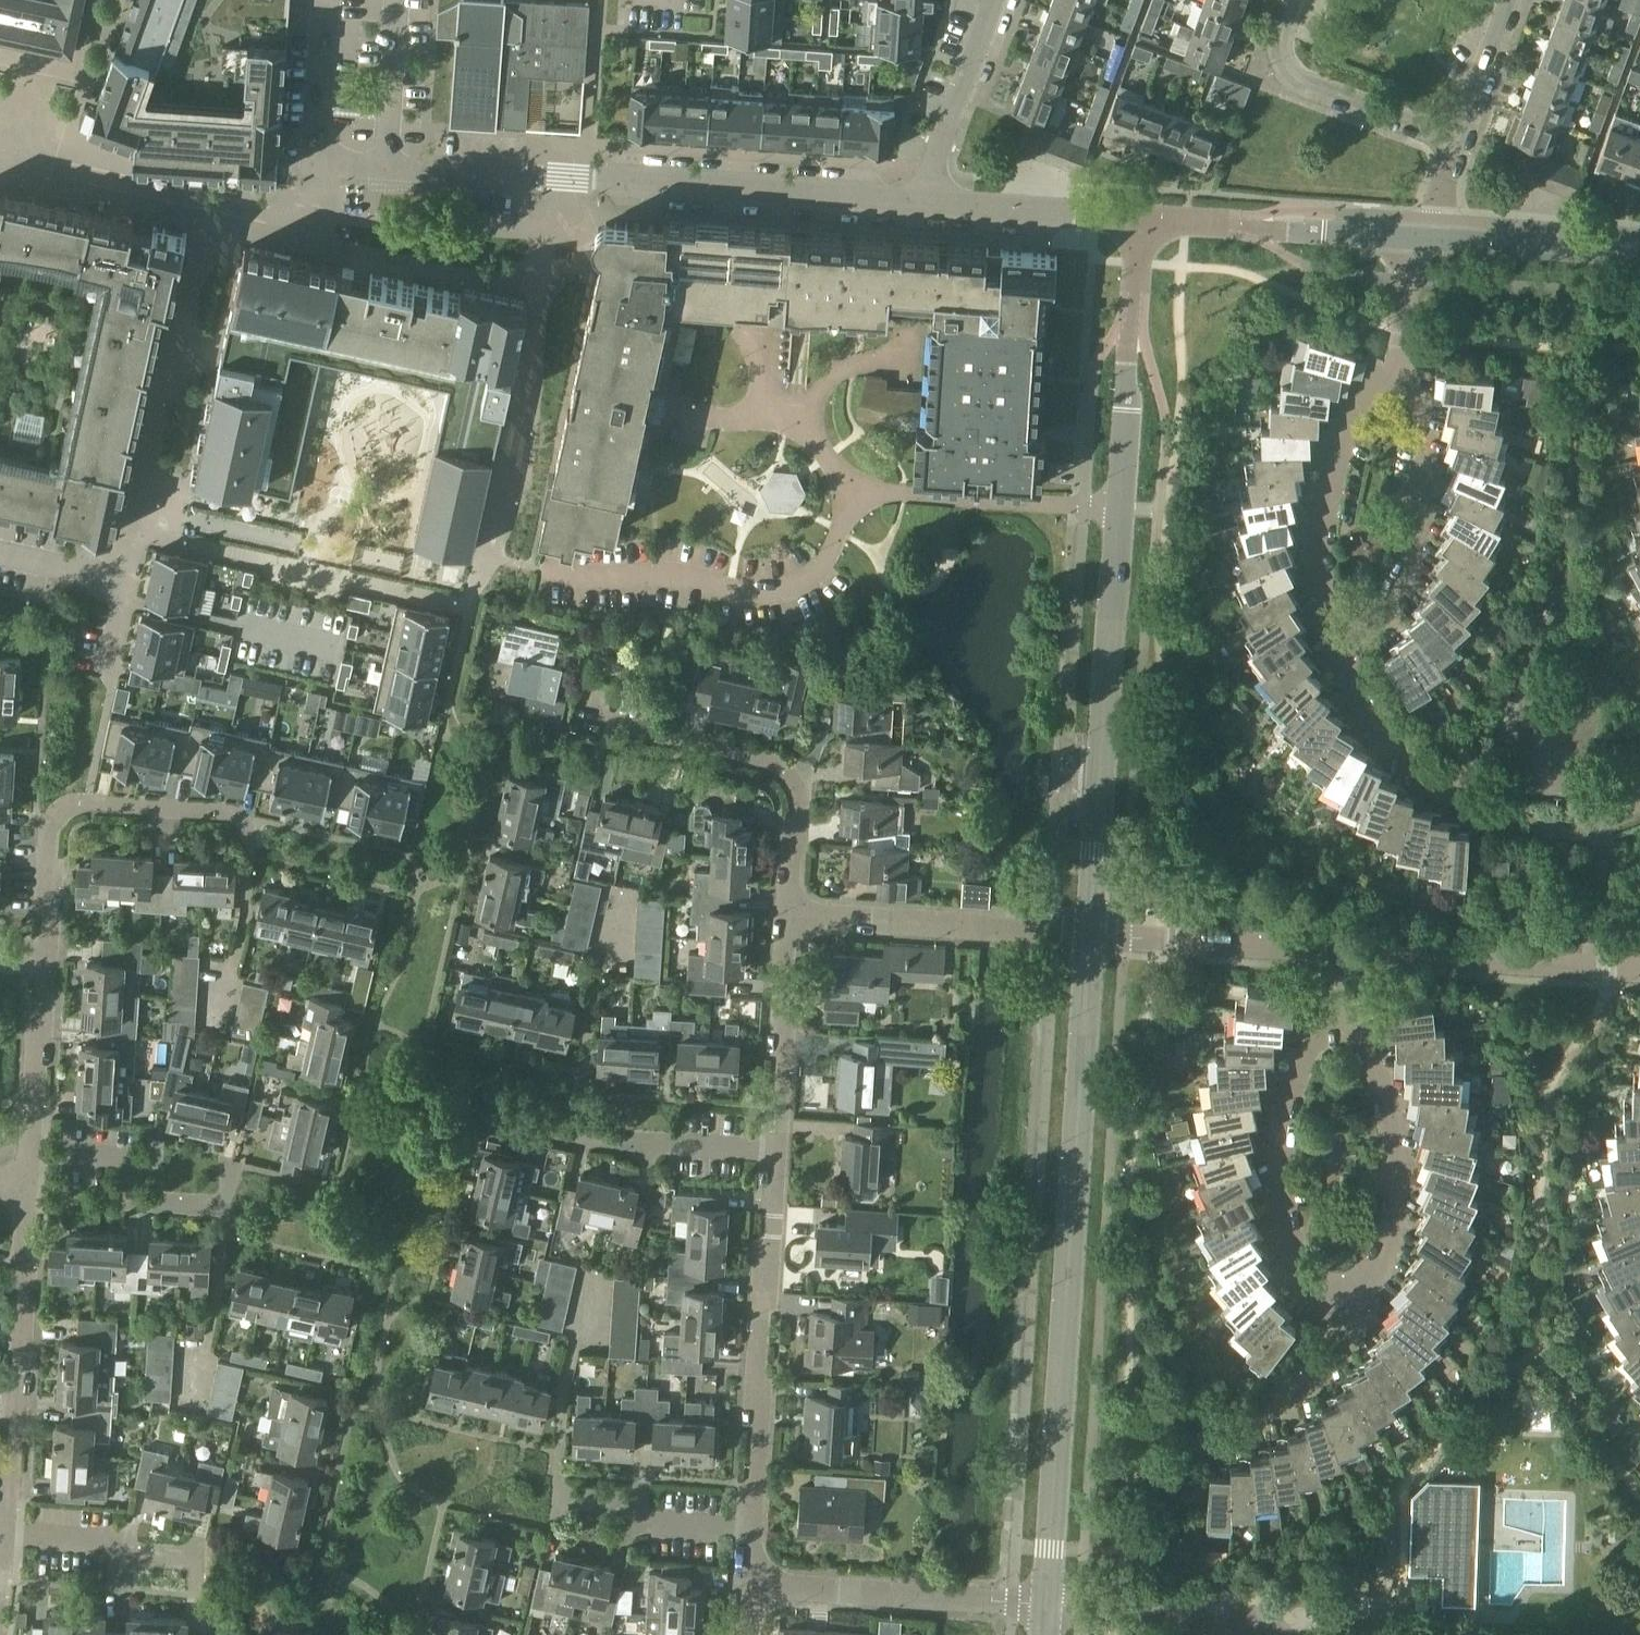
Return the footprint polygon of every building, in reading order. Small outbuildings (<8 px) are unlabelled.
[(82,5),(60,0),(0,0),(0,36),(72,52),(82,5)] [(90,122),(136,139),(136,143),(136,149),(135,161),(152,162),(279,171),(291,0),(134,0),(108,73),(90,122)] [(450,121),(527,127),(529,104),(518,103),(520,72),(585,78),(590,11),(591,4),(532,0),(458,0),(439,9),(438,34),(437,35),(456,36),(450,121)] [(728,11),(784,15),(785,0),(729,0),(728,11)] [(877,21),(923,24),(924,3),(924,0),(920,0),(879,0),(877,21)] [(1050,7),(1085,20),(1093,0),(1052,0),(1050,7)] [(1128,8),(1138,12),(1143,0),(1131,0),(1128,8)] [(1148,10),(1159,13),(1164,0),(1152,0),(1148,10)] [(1239,16),(1245,0),(1204,0),(1203,3),(1239,16)] [(1596,25),(1603,28),(1607,17),(1600,14),(1605,1),(1602,0),(1564,0),(1560,12),(1596,25)] [(1195,27),(1231,40),(1239,16),(1203,3),(1195,27)] [(815,4),(814,17),(823,18),(824,5),(815,4)] [(831,5),(830,19),(839,19),(840,6),(831,5)] [(1085,20),(1050,7),(1041,32),(1076,45),(1085,20)] [(1121,26),(1132,30),(1138,12),(1128,8),(1121,26)] [(1142,28),(1152,32),(1159,13),(1148,10),(1142,28)] [(782,40),(784,15),(728,11),(726,36),(782,40)] [(1637,32),(1639,25),(1639,14),(1633,11),(1627,28),(1637,32)] [(1596,25),(1560,12),(1551,37),(1587,50),(1596,25)] [(822,31),(823,18),(814,17),(813,31),(822,31)] [(830,19),(830,32),(838,32),(839,19),(830,19)] [(921,50),(923,24),(877,21),(872,20),(870,46),(921,50)] [(1189,40),(1185,52),(1221,65),(1231,40),(1195,27),(1194,27),(1180,21),(1175,35),(1189,40)] [(1032,56),(1067,69),(1076,45),(1041,32),(1032,56)] [(650,46),(663,47),(664,38),(651,37),(650,46)] [(1587,50),(1551,37),(1542,62),(1578,75),(1587,50)] [(677,39),(664,38),(663,47),(677,48),(677,39)] [(1127,44),(1116,40),(1109,57),(1120,62),(1127,44)] [(716,50),(716,42),(703,41),(703,50),(716,50)] [(716,42),(716,50),(729,51),(729,42),(717,42),(716,42)] [(1133,52),(1150,59),(1153,50),(1136,43),(1133,52)] [(1632,47),(1621,43),(1615,60),(1626,64),(1632,47)] [(755,53),(768,54),(768,45),(755,44),(755,53)] [(768,45),(768,54),(781,55),(781,46),(768,45)] [(820,49),(807,48),(807,56),(820,57),(820,49)] [(820,49),(820,57),(833,58),(833,50),(820,49)] [(872,52),(859,51),(859,60),(872,61),(872,52)] [(872,52),(872,61),(885,62),(886,54),(872,52)] [(896,55),(896,67),(920,68),(924,57),(896,55)] [(1067,69),(1032,56),(1022,81),(1058,94),(1062,85),(1067,69)] [(1182,61),(1168,56),(1165,64),(1183,71),(1186,63),(1182,61)] [(1103,74),(1114,78),(1120,62),(1109,57),(1103,74)] [(1609,77),(1619,81),(1625,65),(1626,64),(1615,60),(1609,77)] [(1578,75),(1542,62),(1533,86),(1569,99),(1574,85),(1578,75)] [(1200,78),(1203,69),(1186,63),(1183,71),(1200,78)] [(1639,82),(1639,70),(1633,68),(1629,78),(1639,82)] [(1214,84),(1217,85),(1232,90),(1234,85),(1235,82),(1218,75),(1214,84)] [(1022,81),(1013,104),(1049,118),(1059,122),(1068,98),(1058,94),(1022,81)] [(630,130),(658,132),(661,85),(633,83),(630,130)] [(712,83),(711,94),(713,94),(710,136),(736,138),(739,96),(740,85),(712,83)] [(687,87),(661,85),(658,132),(684,134),(687,87)] [(1524,110),(1559,123),(1569,99),(1533,86),(1524,110)] [(684,134),(710,136),(713,94),(711,94),(690,92),(690,87),(687,87),(684,134)] [(790,89),(789,99),(791,99),(788,141),(814,143),(817,91),(790,89)] [(1109,93),(1098,89),(1092,107),(1102,111),(1109,93)] [(844,93),(817,91),(814,143),(840,145),(843,103),(844,93)] [(1119,91),(1106,128),(1130,137),(1144,101),(1119,91)] [(1613,96),(1604,93),(1597,109),(1607,113),(1613,96)] [(869,105),(866,147),(892,149),(896,96),(868,94),(868,105),(869,105)] [(765,98),(739,96),(736,138),(762,139),(765,98)] [(762,139),(788,141),(791,99),(789,99),(765,98),(762,139)] [(1155,146),(1168,110),(1144,101),(1130,137),(1155,146)] [(868,105),(843,103),(840,145),(866,147),(869,105),(868,105)] [(1085,124),(1096,128),(1102,111),(1092,107),(1085,124)] [(1591,127),(1601,130),(1607,113),(1597,109),(1591,127)] [(1180,155),(1193,119),(1168,110),(1155,146),(1180,155)] [(1530,140),(1550,148),(1559,123),(1524,110),(1520,121),(1515,119),(1508,137),(1528,145),(1530,140)] [(1205,165),(1218,128),(1193,119),(1180,155),(1205,165)] [(1041,127),(1028,122),(1027,124),(1018,147),(1032,152),(1041,127)] [(1609,166),(1611,161),(1624,166),(1625,166),(1637,135),(1612,126),(1598,162),(1609,166)] [(1041,127),(1032,152),(1044,156),(1053,131),(1041,127)] [(1053,131),(1044,156),(1057,160),(1066,136),(1053,131)] [(1622,171),(1633,174),(1632,177),(1639,180),(1639,136),(1637,135),(1625,166),(1624,166),(1622,171)] [(1066,136),(1057,160),(1069,165),(1078,140),(1066,136)] [(1081,169),(1090,145),(1078,140),(1069,165),(1081,169)] [(1585,142),(1579,159),(1589,162),(1595,146),(1585,142)] [(1524,149),(1514,174),(1527,178),(1536,153),(1524,149)] [(1536,153),(1527,178),(1539,183),(1548,157),(1536,153)] [(1548,157),(1539,183),(1551,187),(1560,162),(1548,157)] [(1564,192),(1573,166),(1560,162),(1551,187),(1562,192),(1564,192)] [(1576,197),(1585,171),(1573,166),(1564,192),(1576,197)] [(0,191),(0,507),(8,509),(63,521),(114,532),(127,474),(161,318),(144,314),(148,296),(165,300),(172,302),(187,233),(61,205),(0,191)] [(609,221),(607,221),(606,221),(604,222),(603,222),(602,223),(601,224),(599,226),(597,229),(597,230),(596,232),(596,234),(596,236),(597,238),(597,239),(598,241),(599,242),(600,244),(601,245),(602,246),(603,246),(604,247),(605,247),(599,276),(598,276),(596,285),(592,305),(578,367),(572,397),(576,398),(574,410),(569,409),(562,442),(556,469),(550,468),(543,499),(549,501),(543,531),(563,535),(562,543),(574,545),(578,531),(595,534),(597,527),(617,532),(618,528),(624,502),(624,501),(630,503),(637,472),(631,470),(653,367),(659,369),(666,338),(660,336),(666,306),(665,306),(667,298),(676,298),(676,299),(707,302),(706,316),(768,320),(769,306),(770,306),(771,285),(779,285),(779,281),(787,281),(785,312),(830,316),(831,309),(839,309),(838,317),(888,320),(889,304),(934,308),(939,309),(938,319),(933,319),(933,320),(939,321),(933,415),(922,414),(923,387),(883,386),(883,376),(867,375),(859,414),(918,427),(915,470),(1042,478),(1044,442),(1045,432),(1030,431),(1030,429),(1028,429),(1029,421),(1031,421),(1038,317),(1046,317),(1049,287),(1055,288),(1058,254),(1003,250),(1003,254),(987,253),(988,249),(949,246),(949,253),(940,253),(941,246),(902,243),(902,250),(893,249),(894,242),(855,239),(855,246),(846,246),(847,239),(808,236),(808,243),(792,241),(792,234),(760,232),(729,229),(730,223),(698,220),(697,227),(666,225),(625,222),(609,221)] [(196,473),(292,494),(308,422),(323,353),(342,357),(450,381),(446,402),(416,537),(468,548),(523,300),(463,286),(462,294),(377,275),(246,246),(196,473)] [(165,300),(148,296),(144,314),(161,318),(165,300)] [(1353,363),(1356,352),(1364,354),(1364,353),(1312,336),(1309,347),(1306,359),(1343,368),(1351,370),(1353,363)] [(1306,359),(1298,357),(1287,355),(1285,379),(1330,387),(1339,388),(1343,368),(1306,359)] [(1437,372),(1445,372),(1444,385),(1443,392),(1452,393),(1488,398),(1490,385),(1492,374),(1437,370),(1437,372)] [(1328,407),(1330,387),(1285,379),(1283,402),(1320,406),(1328,407)] [(1452,393),(1447,413),(1456,414),(1492,422),(1497,399),(1488,398),(1452,393)] [(1531,394),(1531,403),(1541,404),(1540,395),(1531,394)] [(1274,401),(1273,425),(1310,426),(1319,427),(1320,406),(1283,402),(1274,401)] [(1456,414),(1451,434),(1459,437),(1495,446),(1501,424),(1492,422),(1456,414)] [(1311,447),(1310,426),(1273,425),(1264,425),(1265,448),(1302,447),(1311,447)] [(1495,471),(1503,449),(1495,446),(1459,437),(1452,456),(1460,459),(1495,471)] [(1256,449),(1259,472),(1296,468),(1304,467),(1302,447),(1265,448),(1256,449)] [(1494,496),(1504,474),(1495,471),(1460,459),(1452,477),(1460,481),(1494,496)] [(1250,473),(1254,496),(1291,490),(1299,488),(1296,468),(1259,472),(1250,473)] [(798,470),(773,469),(761,488),(771,509),(794,511),(808,492),(798,470)] [(1491,520),(1502,499),(1494,496),(1460,481),(1451,499),(1458,503),(1491,520)] [(1245,498),(1251,521),(1287,512),(1296,510),(1291,490),(1254,496),(1245,498)] [(1487,544),(1499,524),(1491,520),(1458,503),(1448,520),(1455,525),(1487,544)] [(1243,523),(1250,545),(1285,534),(1293,531),(1287,512),(1251,521),(1243,523)] [(1480,568),(1494,549),(1487,544),(1455,525),(1443,542),(1450,547),(1480,568)] [(1241,548),(1250,570),(1285,556),(1293,553),(1285,534),(1250,545),(1241,548)] [(1488,573),(1480,568),(1450,547),(1437,562),(1444,568),(1473,592),(1488,573)] [(210,561),(157,550),(152,574),(204,585),(210,561)] [(1592,554),(1589,555),(1592,561),(1593,563),(1605,558),(1601,550),(1592,554)] [(1242,573),(1253,594),(1286,578),(1294,574),(1285,556),(1250,570),(1242,573)] [(1463,614),(1479,597),(1473,592),(1444,568),(1430,583),(1436,589),(1463,614)] [(244,582),(252,584),(255,571),(246,570),(244,582)] [(204,585),(152,574),(147,598),(199,609),(204,585)] [(1296,596),(1286,578),(1253,594),(1245,598),(1256,619),(1289,600),(1296,596)] [(1206,580),(1198,583),(1200,589),(1208,586),(1206,580)] [(1436,589),(1421,603),(1427,609),(1452,636),(1469,620),(1463,614),(1436,589)] [(373,596),(351,591),(348,605),(371,610),(373,596)] [(232,605),(240,607),(243,594),(235,592),(232,605)] [(1300,617),(1289,600),(1256,619),(1249,623),(1262,643),(1293,622),(1300,617)] [(392,630),(444,641),(450,615),(398,603),(392,630)] [(1439,658),(1458,643),(1452,636),(1427,609),(1411,622),(1416,628),(1439,658)] [(190,648),(196,624),(143,613),(138,637),(190,648)] [(1616,615),(1607,622),(1612,629),(1622,622),(1616,615)] [(508,620),(500,655),(514,659),(508,684),(529,689),(524,709),(561,718),(566,697),(554,694),(561,665),(551,662),(553,651),(556,652),(561,632),(508,620)] [(359,623),(351,621),(349,634),(356,635),(359,623)] [(665,621),(662,631),(672,634),(675,623),(665,621)] [(1255,648),(1269,666),(1299,643),(1305,638),(1293,622),(1262,643),(1255,648)] [(1425,678),(1445,665),(1439,658),(1416,628),(1399,640),(1404,647),(1425,678)] [(386,656),(438,668),(444,641),(392,630),(386,656)] [(133,661),(134,661),(164,668),(181,672),(185,672),(190,648),(138,637),(133,661)] [(224,642),(221,655),(229,657),(232,644),(224,642)] [(1262,672),(1278,689),(1306,664),(1312,658),(1299,643),(1269,666),(1262,672)] [(1414,705),(1415,704),(1411,697),(1421,690),(1430,685),(1425,678),(1404,647),(1394,653),(1386,658),(1414,705)] [(226,670),(229,657),(221,655),(218,669),(226,670)] [(19,687),(21,658),(0,656),(0,685),(19,687)] [(386,656),(381,681),(433,693),(438,668),(386,656)] [(353,661),(343,659),(340,672),(347,674),(350,675),(353,661)] [(131,678),(130,679),(160,686),(161,683),(164,668),(134,661),(131,678)] [(746,683),(717,676),(719,665),(702,661),(694,698),(711,703),(708,714),(746,723),(775,730),(778,718),(780,713),(795,717),(800,696),(807,668),(789,664),(782,692),(746,683)] [(1321,678),(1306,664),(1278,689),(1272,695),(1289,712),(1315,685),(1321,678)] [(164,668),(161,683),(200,692),(202,682),(203,677),(164,668)] [(242,690),(245,674),(232,671),(228,688),(202,682),(200,692),(198,697),(238,706),(242,690)] [(345,686),(347,674),(340,672),(337,685),(345,686)] [(280,698),(284,682),(245,674),(242,690),(280,698)] [(433,693),(381,681),(375,708),(427,719),(433,693)] [(2,725),(3,715),(17,716),(19,687),(0,685),(0,725),(2,725)] [(1289,712),(1283,718),(1301,733),(1325,705),(1330,698),(1315,685),(1289,712)] [(320,704),(323,691),(310,689),(306,706),(319,709),(320,704)] [(329,693),(323,691),(320,704),(326,705),(329,693)] [(861,741),(890,742),(892,698),(835,694),(834,723),(862,725),(861,741)] [(1336,724),(1341,716),(1325,705),(1301,733),(1295,740),(1314,754),(1336,724)] [(359,712),(337,707),(334,724),(356,729),(359,712)] [(378,734),(382,717),(359,712),(356,729),(378,734)] [(150,724),(112,716),(104,751),(116,754),(115,759),(116,759),(114,765),(119,766),(118,769),(127,771),(127,768),(142,772),(154,719),(151,719),(150,724)] [(183,769),(193,722),(192,722),(191,728),(154,719),(142,772),(168,777),(170,766),(183,769)] [(193,722),(183,769),(195,772),(194,777),(198,778),(198,780),(206,782),(207,780),(222,783),(233,731),(193,722)] [(1353,734),(1336,724),(1314,754),(1309,761),(1329,773),(1349,742),(1353,734)] [(261,786),(271,739),(233,731),(222,783),(247,789),(248,783),(261,786)] [(297,806),(309,754),(271,745),(272,739),(271,739),(261,786),(273,789),(271,800),(283,803),(283,804),(287,805),(288,804),(297,806)] [(921,773),(902,760),(903,743),(890,742),(861,741),(846,739),(844,767),(873,769),(872,786),(900,787),(921,788),(921,773)] [(1367,751),(1349,742),(1329,773),(1325,781),(1346,792),(1363,759),(1367,751)] [(12,783),(14,755),(0,754),(0,783),(12,783)] [(339,804),(348,763),(309,754),(297,806),(324,812),(326,801),(339,804)] [(1363,809),(1378,775),(1382,767),(1363,759),(1346,792),(1335,811),(1358,819),(1359,817),(1363,809)] [(377,824),(388,771),(348,763),(339,804),(351,806),(349,818),(353,819),(353,821),(361,823),(362,821),(377,824)] [(418,821),(427,780),(388,771),(377,824),(402,830),(405,818),(418,821)] [(538,771),(536,779),(509,773),(503,801),(538,809),(541,794),(561,799),(564,786),(566,777),(538,771)] [(1359,817),(1382,825),(1394,790),(1397,782),(1378,775),(1363,809),(1359,817)] [(11,812),(12,783),(0,783),(0,811),(11,812)] [(1414,796),(1394,790),(1382,825),(1379,833),(1401,840),(1412,804),(1414,796)] [(606,848),(622,852),(633,801),(604,795),(601,809),(590,807),(581,846),(606,851),(606,848)] [(841,829),(854,830),(869,831),(869,846),(909,849),(911,832),(904,832),(905,804),(843,800),(841,829)] [(538,809),(503,801),(497,830),(551,842),(554,829),(535,825),(538,809)] [(621,855),(661,864),(670,825),(658,822),(661,808),(633,801),(622,852),(621,855)] [(738,828),(739,815),(708,813),(708,812),(708,810),(708,809),(707,808),(707,807),(706,806),(705,805),(704,805),(703,804),(701,804),(700,804),(699,804),(698,804),(697,804),(695,805),(694,806),(693,807),(692,808),(692,810),(691,811),(691,812),(690,826),(695,826),(695,838),(714,839),(713,855),(746,858),(748,858),(751,829),(738,828)] [(1430,817),(1432,808),(1412,804),(1401,840),(1399,848),(1422,853),(1430,817)] [(687,824),(687,811),(673,811),(673,824),(687,824)] [(1450,820),(1430,817),(1422,853),(1420,862),(1444,865),(1449,828),(1450,820)] [(1464,884),(1466,884),(1470,830),(1449,828),(1444,865),(1443,874),(1465,875),(1464,884)] [(908,874),(909,849),(869,846),(853,845),(851,873),(880,874),(879,892),(920,894),(921,875),(908,874)] [(80,863),(77,905),(91,906),(104,906),(105,890),(121,891),(123,855),(95,853),(94,864),(80,863)] [(151,871),(152,857),(123,855),(121,891),(137,893),(136,909),(162,910),(164,880),(151,879),(151,871)] [(545,867),(491,855),(484,883),(520,891),(523,876),(542,880),(545,867)] [(732,886),(746,887),(748,858),(746,858),(713,855),(712,871),(694,870),(692,896),(724,898),(724,885),(732,886)] [(176,873),(175,881),(164,880),(162,910),(187,912),(188,896),(204,897),(206,860),(177,858),(176,873)] [(1510,860),(1493,859),(1493,874),(1509,874),(1510,860)] [(206,860),(204,897),(219,898),(218,914),(241,915),(241,904),(233,904),(235,862),(206,860)] [(1525,860),(1524,886),(1535,887),(1536,861),(1525,860)] [(602,885),(578,880),(575,892),(599,898),(602,885)] [(478,911),(532,924),(536,910),(527,909),(530,894),(520,891),(484,883),(478,911)] [(292,898),(293,898),(295,894),(265,887),(255,933),(268,936),(270,926),(285,929),(292,898)] [(575,892),(572,903),(571,905),(596,911),(599,898),(575,892)] [(692,896),(691,921),(699,921),(698,936),(707,937),(744,939),(748,939),(750,914),(746,914),(746,912),(723,910),(724,898),(692,896)] [(665,898),(640,897),(639,910),(664,911),(665,898)] [(285,929),(283,934),(311,940),(320,905),(293,898),(292,898),(285,929)] [(348,911),(347,911),(320,905),(311,940),(340,947),(341,942),(348,911)] [(571,905),(568,918),(593,923),(596,911),(571,905)] [(348,911),(341,942),(356,945),(353,956),(366,959),(370,943),(381,945),(387,918),(376,916),(377,913),(349,906),(347,911),(348,911)] [(664,911),(639,910),(638,922),(663,924),(664,911)] [(565,931),(590,936),(593,923),(568,918),(565,931)] [(637,935),(663,937),(663,924),(638,922),(637,935)] [(485,930),(483,939),(501,944),(503,935),(485,930)] [(562,943),(587,949),(590,936),(565,931),(562,943)] [(503,935),(501,944),(518,947),(520,938),(503,935)] [(663,937),(637,935),(636,949),(662,950),(663,937)] [(727,968),(742,969),(744,939),(707,937),(707,953),(689,952),(687,977),(713,979),(719,979),(720,968),(727,968)] [(143,940),(112,938),(111,950),(143,952),(143,951),(143,940)] [(541,943),(539,952),(556,956),(558,947),(541,943)] [(836,979),(827,979),(825,1004),(829,1004),(828,1019),(857,1021),(858,1006),(860,990),(887,992),(886,996),(887,996),(889,967),(945,970),(946,946),(888,943),(888,945),(887,956),(837,953),(836,975),(836,979)] [(558,947),(556,956),(573,959),(575,951),(558,947)] [(636,961),(661,963),(662,950),(636,949),(636,961)] [(141,978),(143,952),(111,950),(110,963),(102,962),(88,961),(87,990),(140,994),(141,978)] [(200,954),(174,952),(174,966),(199,968),(200,954)] [(635,974),(660,976),(661,963),(636,961),(635,974)] [(199,968),(174,966),(173,978),(199,980),(199,968)] [(273,981),(275,972),(258,968),(256,977),(273,981)] [(491,989),(484,1019),(510,1025),(518,990),(519,990),(522,980),(519,976),(498,971),(494,974),(494,975),(491,989)] [(290,985),(292,976),(275,972),(273,981),(279,983),(290,985)] [(465,972),(454,1017),(482,1024),(484,1019),(491,989),(474,984),(476,974),(465,972)] [(713,979),(687,977),(687,990),(718,992),(719,979),(713,979)] [(172,992),(198,993),(199,980),(173,978),(172,992)] [(268,986),(244,980),(241,993),(266,998),(268,986)] [(312,981),(310,990),(328,994),(330,985),(312,981)] [(345,998),(347,989),(330,985),(328,994),(345,998)] [(349,989),(346,1004),(365,1009),(370,988),(353,985),(352,990),(349,989)] [(1304,996),(1251,985),(1249,997),(1248,1009),(1284,1014),(1293,1015),(1294,1008),(1296,996),(1304,998),(1304,996)] [(567,990),(560,988),(556,988),(553,990),(549,989),(547,997),(546,996),(545,1000),(538,1031),(537,1036),(566,1042),(577,996),(573,995),(571,992),(567,990)] [(99,1020),(107,1020),(106,1032),(106,1033),(137,1035),(139,1010),(140,994),(87,990),(85,1019),(99,1020)] [(510,1025),(538,1031),(545,1000),(546,996),(519,990),(518,990),(510,1025)] [(171,1004),(197,1006),(198,993),(172,992),(171,1004)] [(238,1006),(263,1011),(266,998),(241,993),(238,1006)] [(343,1004),(311,996),(306,1018),(309,1022),(314,1023),(311,1039),(346,1047),(353,1019),(340,1016),(343,1004)] [(1432,1001),(1378,1011),(1378,1013),(1387,1011),(1389,1031),(1398,1030),(1435,1025),(1432,1001)] [(171,1018),(180,1019),(196,1020),(197,1006),(171,1004),(171,1018)] [(235,1018),(260,1024),(263,1011),(238,1006),(235,1018)] [(630,1034),(628,1071),(656,1073),(659,1029),(670,1029),(671,1017),(672,1009),(654,1007),(654,1016),(646,1015),(646,1023),(631,1022),(630,1034)] [(1239,1008),(1237,1031),(1274,1034),(1283,1034),(1284,1014),(1248,1009),(1239,1008)] [(603,1013),(601,1032),(599,1069),(628,1071),(630,1034),(631,1022),(615,1021),(616,1014),(603,1013)] [(682,1030),(679,1074),(707,1076),(709,1040),(693,1039),(694,1019),(682,1018),(671,1017),(670,1029),(682,1030)] [(232,1031),(257,1036),(260,1024),(235,1018),(232,1031)] [(180,1020),(177,1031),(195,1035),(196,1021),(180,1020)] [(709,1040),(707,1076),(735,1078),(739,1022),(726,1021),(725,1041),(709,1040)] [(1444,1048),(1443,1024),(1435,1025),(1398,1030),(1399,1050),(1407,1050),(1444,1048)] [(1228,1031),(1228,1054),(1266,1054),(1274,1054),(1274,1034),(1237,1031),(1228,1031)] [(99,1032),(98,1044),(83,1044),(81,1073),(133,1076),(135,1076),(137,1035),(106,1033),(106,1032),(99,1032)] [(855,1040),(854,1054),(843,1053),(840,1100),(870,1102),(869,1107),(888,1108),(891,1076),(874,1075),(875,1057),(944,1062),(946,1039),(877,1035),(876,1041),(855,1040)] [(290,1050),(287,1063),(327,1072),(326,1077),(343,1080),(347,1064),(343,1063),(346,1047),(311,1039),(298,1036),(295,1051),(290,1050)] [(1407,1050),(1407,1070),(1415,1070),(1453,1071),(1453,1048),(1444,1048),(1407,1050)] [(1220,1054),(1221,1078),(1258,1075),(1267,1074),(1266,1054),(1228,1054),(1220,1054)] [(296,1069),(277,1065),(275,1072),(295,1077),(296,1069)] [(197,1128),(205,1093),(190,1090),(194,1073),(169,1068),(163,1098),(174,1101),(169,1122),(197,1128)] [(1453,1071),(1415,1070),(1413,1091),(1422,1091),(1459,1095),(1468,1096),(1472,1072),(1453,1071)] [(133,1118),(134,1092),(132,1092),(133,1076),(81,1073),(80,1101),(94,1102),(102,1103),(101,1116),(133,1118)] [(1213,1078),(1216,1102),(1253,1097),(1261,1095),(1258,1075),(1221,1078),(1213,1078)] [(205,1093),(197,1128),(225,1135),(231,1113),(243,1115),(250,1085),(224,1080),(221,1096),(205,1093)] [(338,1104),(333,1103),(334,1101),(282,1088),(279,1101),(285,1103),(282,1118),(328,1128),(332,1129),(338,1104)] [(1464,1119),(1468,1096),(1459,1095),(1422,1091),(1419,1112),(1427,1113),(1464,1119)] [(265,1100),(253,1097),(249,1111),(261,1113),(265,1100)] [(1207,1103),(1212,1126),(1249,1118),(1257,1116),(1253,1097),(1216,1102),(1207,1103)] [(1628,1130),(1639,1129),(1639,1106),(1636,1106),(1627,1106),(1628,1130)] [(246,1124),(258,1127),(261,1113),(249,1111),(246,1124)] [(273,1116),(262,1113),(259,1124),(271,1127),(273,1116)] [(1467,1144),(1473,1121),(1464,1119),(1427,1113),(1423,1133),(1431,1135),(1467,1144)] [(272,1132),(269,1144),(321,1157),(328,1128),(282,1118),(275,1116),(272,1132)] [(1204,1128),(1210,1151),(1246,1140),(1254,1138),(1249,1118),(1212,1126),(1204,1128)] [(878,1173),(881,1138),(886,1138),(886,1142),(896,1143),(896,1125),(857,1122),(855,1135),(847,1135),(844,1173),(843,1181),(851,1182),(851,1186),(851,1191),(855,1196),(872,1197),(877,1193),(878,1184),(878,1173)] [(1172,1126),(1166,1127),(1167,1135),(1174,1133),(1172,1126)] [(1621,1142),(1612,1145),(1614,1154),(1639,1151),(1639,1129),(1628,1130),(1619,1130),(1621,1142)] [(1431,1135),(1425,1154),(1433,1157),(1469,1168),(1476,1146),(1467,1144),(1431,1135)] [(1202,1153),(1209,1173),(1210,1175),(1245,1163),(1253,1159),(1246,1140),(1210,1151),(1202,1153)] [(534,1177),(538,1178),(541,1165),(500,1156),(501,1150),(480,1146),(476,1163),(481,1164),(480,1168),(482,1168),(479,1181),(530,1193),(534,1177)] [(1609,1179),(1617,1178),(1639,1174),(1639,1151),(1614,1154),(1600,1156),(1609,1179)] [(1468,1193),(1477,1171),(1469,1168),(1433,1157),(1426,1176),(1434,1179),(1468,1193)] [(1253,1181),(1250,1173),(1245,1163),(1210,1175),(1202,1178),(1211,1200),(1245,1185),(1253,1181)] [(1617,1178),(1609,1179),(1614,1202),(1639,1196),(1639,1174),(1617,1178)] [(580,1230),(584,1212),(600,1216),(608,1181),(580,1175),(575,1197),(563,1194),(555,1224),(580,1230)] [(1466,1217),(1477,1196),(1468,1193),(1434,1179),(1425,1198),(1433,1201),(1466,1217)] [(489,1212),(515,1218),(512,1231),(529,1235),(532,1222),(528,1221),(531,1208),(527,1207),(530,1193),(479,1181),(476,1195),(471,1194),(467,1212),(486,1216),(489,1212)] [(600,1216),(597,1229),(613,1233),(611,1237),(637,1243),(639,1231),(644,1212),(646,1204),(633,1201),(636,1187),(608,1181),(600,1216)] [(1255,1203),(1245,1185),(1211,1200),(1203,1204),(1214,1224),(1247,1207),(1255,1203)] [(651,1186),(647,1202),(667,1203),(668,1187),(651,1186)] [(824,1191),(823,1202),(837,1203),(838,1192),(824,1191)] [(716,1194),(673,1192),(671,1217),(689,1219),(689,1234),(725,1236),(727,1209),(715,1208),(716,1194)] [(1614,1202),(1606,1204),(1613,1227),(1639,1218),(1639,1196),(1614,1202)] [(1463,1242),(1474,1221),(1466,1217),(1433,1201),(1423,1219),(1430,1223),(1463,1242)] [(1258,1224),(1247,1207),(1214,1224),(1207,1229),(1219,1249),(1251,1229),(1258,1224)] [(890,1212),(851,1210),(849,1225),(822,1224),(819,1260),(869,1263),(871,1234),(889,1235),(890,1212)] [(1613,1227),(1605,1229),(1614,1251),(1639,1240),(1639,1218),(1613,1227)] [(1457,1266),(1470,1246),(1463,1242),(1430,1223),(1419,1240),(1426,1245),(1457,1266)] [(485,1233),(462,1228),(458,1246),(463,1247),(460,1263),(496,1271),(499,1255),(519,1260),(523,1241),(501,1236),(500,1241),(484,1238),(485,1233)] [(1212,1253),(1226,1272),(1256,1250),(1263,1245),(1251,1229),(1219,1249),(1212,1253)] [(70,1231),(69,1244),(52,1243),(49,1277),(96,1280),(97,1269),(99,1232),(70,1231)] [(97,1269),(112,1270),(111,1287),(138,1289),(140,1258),(126,1257),(127,1234),(99,1232),(97,1269)] [(725,1236),(689,1234),(688,1250),(669,1250),(668,1275),(700,1277),(701,1265),(723,1266),(725,1236)] [(140,1258),(138,1289),(162,1290),(163,1273),(180,1274),(182,1238),(153,1236),(151,1259),(140,1258)] [(182,1238),(180,1274),(195,1275),(194,1292),(207,1293),(210,1240),(182,1238)] [(1616,1276),(1639,1264),(1639,1240),(1614,1251),(1606,1254),(1616,1276)] [(1450,1289),(1465,1271),(1457,1266),(1426,1245),(1414,1261),(1421,1267),(1450,1289)] [(1269,1266),(1256,1250),(1226,1272),(1219,1278),(1234,1296),(1262,1272),(1269,1266)] [(1565,1269),(1580,1263),(1575,1251),(1560,1257),(1565,1269)] [(577,1265),(554,1260),(551,1272),(574,1277),(577,1265)] [(496,1271),(460,1263),(454,1290),(509,1303),(512,1289),(492,1285),(496,1271)] [(1616,1276),(1608,1279),(1620,1300),(1639,1288),(1639,1264),(1616,1276)] [(240,1265),(229,1311),(244,1314),(246,1304),(261,1308),(267,1277),(268,1277),(269,1272),(240,1265)] [(1441,1312),(1457,1295),(1450,1289),(1421,1267),(1407,1282),(1414,1288),(1441,1312)] [(548,1284),(571,1290),(574,1277),(551,1272),(548,1282),(548,1284)] [(1227,1301),(1244,1318),(1270,1292),(1277,1286),(1262,1272),(1234,1296),(1227,1301)] [(683,1317),(719,1320),(721,1291),(699,1290),(700,1277),(668,1275),(666,1300),(684,1301),(683,1317)] [(640,1277),(614,1276),(613,1289),(640,1291),(640,1277)] [(288,1318),(296,1283),(268,1277),(267,1277),(261,1308),(261,1312),(288,1318)] [(315,1325),(316,1321),(316,1320),(323,1289),(322,1289),(296,1283),(288,1318),(315,1325)] [(548,1284),(545,1297),(568,1303),(571,1290),(548,1284)] [(333,1325),(331,1334),(342,1337),(352,1291),(323,1285),(322,1289),(323,1289),(316,1320),(316,1321),(333,1325)] [(1399,1302),(1405,1308),(1437,1341),(1447,1332),(1440,1326),(1448,1318),(1441,1312),(1414,1288),(1399,1302)] [(1620,1300),(1612,1304),(1626,1324),(1639,1314),(1639,1288),(1620,1300)] [(640,1291),(613,1289),(613,1301),(639,1303),(640,1291)] [(1244,1318),(1237,1324),(1255,1340),(1280,1312),(1286,1306),(1270,1292),(1244,1318)] [(568,1303),(545,1297),(542,1310),(565,1315),(568,1303)] [(818,1363),(819,1361),(873,1365),(874,1331),(867,1331),(869,1299),(840,1297),(839,1314),(814,1312),(811,1349),(807,1349),(806,1362),(818,1363)] [(1189,1299),(1182,1306),(1186,1311),(1193,1304),(1189,1299)] [(639,1303),(613,1301),(612,1315),(638,1316),(639,1303)] [(1389,1321),(1395,1328),(1419,1356),(1437,1341),(1405,1308),(1389,1321)] [(539,1324),(562,1329),(565,1315),(542,1310),(539,1324)] [(478,1324),(480,1315),(462,1311),(461,1320),(478,1324)] [(1263,1368),(1296,1325),(1290,1320),(1280,1312),(1255,1340),(1249,1347),(1257,1353),(1267,1360),(1261,1367),(1263,1368)] [(1626,1353),(1633,1347),(1639,1342),(1639,1314),(1626,1324),(1609,1335),(1626,1353)] [(480,1315),(478,1324),(494,1327),(497,1318),(480,1315)] [(612,1315),(611,1328),(637,1329),(638,1316),(612,1315)] [(117,1331),(118,1319),(94,1317),(87,1317),(86,1329),(86,1330),(117,1332),(117,1331)] [(664,1332),(663,1357),(694,1359),(695,1347),(717,1349),(719,1320),(683,1317),(682,1333),(664,1332)] [(188,1321),(187,1333),(203,1334),(204,1322),(188,1321)] [(517,1323),(515,1332),(532,1336),(534,1327),(517,1323)] [(550,1340),(552,1331),(538,1328),(534,1327),(532,1336),(550,1340)] [(610,1341),(636,1342),(637,1329),(611,1328),(610,1341)] [(1406,1377),(1425,1363),(1419,1356),(1395,1328),(1379,1340),(1384,1347),(1406,1377)] [(77,1341),(62,1340),(61,1369),(98,1371),(99,1356),(115,1357),(117,1332),(86,1330),(86,1342),(77,1341)] [(175,1334),(151,1332),(150,1346),(174,1348),(175,1334)] [(652,1339),(641,1338),(640,1352),(651,1352),(652,1339)] [(611,1355),(635,1356),(636,1342),(610,1341),(609,1355),(611,1355)] [(1635,1376),(1639,1372),(1639,1342),(1633,1347),(1626,1353),(1616,1360),(1635,1376)] [(149,1358),(173,1360),(174,1348),(150,1346),(149,1358)] [(1391,1397),(1411,1384),(1406,1377),(1384,1347),(1367,1358),(1371,1365),(1391,1397)] [(249,1361),(251,1352),(234,1348),(232,1357),(249,1361)] [(458,1399),(460,1399),(467,1368),(468,1364),(470,1355),(440,1348),(429,1397),(457,1404),(458,1399)] [(251,1352),(249,1361),(267,1365),(269,1357),(251,1352)] [(662,1370),(690,1372),(694,1372),(694,1359),(663,1357),(663,1358),(662,1370)] [(148,1371),(172,1373),(173,1360),(149,1358),(148,1371)] [(244,1366),(220,1360),(219,1360),(216,1371),(242,1378),(244,1366)] [(304,1374),(306,1365),(289,1361),(287,1370),(304,1374)] [(468,1364),(467,1368),(460,1399),(487,1406),(495,1370),(468,1364)] [(322,1377),(324,1369),(306,1365),(304,1374),(322,1377)] [(1353,1375),(1357,1383),(1375,1415),(1379,1423),(1390,1418),(1386,1410),(1396,1404),(1391,1397),(1371,1365),(1353,1375)] [(1589,1380),(1599,1373),(1595,1366),(1586,1371),(1589,1380)] [(75,1399),(82,1399),(81,1412),(112,1414),(113,1389),(97,1388),(98,1371),(61,1369),(59,1398),(75,1399)] [(522,1380),(523,1376),(495,1370),(487,1406),(512,1412),(514,1413),(522,1380)] [(147,1385),(171,1386),(172,1373),(148,1371),(147,1385)] [(213,1385),(238,1391),(242,1378),(216,1371),(213,1385)] [(540,1374),(537,1384),(522,1380),(514,1413),(512,1412),(512,1417),(540,1423),(550,1377),(540,1374)] [(1357,1383),(1339,1391),(1342,1399),(1358,1433),(1379,1423),(1375,1415),(1357,1383)] [(811,1429),(810,1449),(845,1451),(860,1451),(861,1432),(846,1431),(848,1401),(861,1402),(862,1386),(831,1384),(830,1398),(814,1397),(808,1397),(806,1429),(811,1429)] [(155,1398),(170,1398),(171,1386),(147,1385),(147,1397),(155,1398)] [(210,1398),(235,1403),(238,1391),(213,1385),(210,1398)] [(645,1409),(647,1386),(635,1386),(635,1396),(621,1395),(620,1416),(607,1416),(605,1451),(632,1453),(634,1409),(645,1409)] [(647,1386),(645,1409),(656,1410),(654,1454),(682,1456),(684,1420),(669,1418),(670,1398),(658,1397),(659,1387),(647,1386)] [(276,1387),(270,1414),(322,1427),(328,1399),(276,1387)] [(1607,1402),(1614,1395),(1609,1390),(1601,1397),(1607,1402)] [(578,1393),(575,1450),(605,1451),(607,1416),(589,1414),(591,1394),(578,1393)] [(207,1410),(233,1416),(235,1406),(235,1403),(210,1398),(207,1410)] [(685,1399),(684,1419),(684,1420),(682,1456),(699,1457),(699,1462),(716,1463),(717,1444),(712,1443),(714,1400),(685,1399)] [(1339,1449),(1361,1441),(1358,1433),(1342,1399),(1323,1406),(1326,1414),(1339,1449)] [(73,1424),(57,1423),(55,1452),(92,1454),(94,1439),(110,1440),(112,1414),(81,1412),(80,1425),(73,1424)] [(270,1414),(270,1415),(272,1415),(268,1431),(266,1430),(263,1443),(315,1455),(322,1427),(270,1414)] [(1319,1464),(1342,1457),(1339,1449),(1326,1414),(1307,1420),(1309,1428),(1319,1464)] [(1458,1436),(1467,1443),(1474,1434),(1466,1427),(1458,1436)] [(1299,1478),(1322,1473),(1319,1464),(1309,1428),(1289,1433),(1291,1441),(1299,1478)] [(1291,1441),(1271,1444),(1272,1453),(1277,1490),(1301,1486),(1299,1478),(1291,1441)] [(169,1451),(144,1446),(137,1476),(150,1479),(145,1501),(173,1508),(181,1471),(166,1467),(169,1451)] [(54,1481),(67,1482),(66,1494),(76,1495),(107,1497),(108,1472),(91,1471),(92,1454),(55,1452),(54,1481)] [(1255,1500),(1279,1498),(1277,1490),(1272,1453),(1252,1454),(1252,1463),(1255,1500)] [(181,1471),(173,1508),(201,1514),(204,1502),(216,1505),(225,1464),(200,1458),(196,1475),(181,1471)] [(1232,1509),(1256,1509),(1255,1500),(1252,1463),(1232,1463),(1232,1472),(1232,1509)] [(267,1500),(303,1508),(309,1481),(257,1469),(254,1481),(271,1485),(267,1500)] [(1211,1470),(1207,1525),(1209,1525),(1210,1516),(1232,1518),(1232,1509),(1232,1472),(1211,1470)] [(887,1476),(837,1474),(836,1487),(817,1486),(802,1485),(802,1486),(806,1486),(803,1531),(799,1530),(799,1532),(865,1536),(865,1535),(856,1534),(859,1490),(876,1491),(875,1497),(886,1498),(887,1476)] [(237,1478),(228,1476),(225,1490),(238,1493),(241,1479),(237,1478)] [(1443,1573),(1442,1602),(1477,1604),(1482,1479),(1430,1477),(1412,1496),(1410,1573),(1443,1573)] [(222,1504),(231,1506),(235,1507),(238,1493),(225,1490),(222,1504)] [(248,1511),(245,1524),(297,1535),(303,1508),(267,1500),(264,1515),(248,1511)] [(512,1544),(475,1536),(475,1531),(455,1526),(451,1543),(457,1545),(454,1560),(489,1569),(493,1553),(510,1557),(512,1544)] [(540,1574),(533,1604),(557,1610),(573,1613),(577,1596),(586,1561),(557,1555),(551,1577),(540,1574)] [(448,1588),(500,1600),(508,1573),(489,1569),(454,1560),(448,1588)] [(586,1561),(577,1596),(592,1600),(588,1617),(613,1623),(619,1592),(608,1589),(613,1567),(586,1561)] [(522,1576),(532,1579),(535,1564),(528,1563),(525,1562),(522,1576)] [(649,1571),(648,1597),(647,1613),(700,1616),(702,1587),(689,1586),(690,1574),(680,1573),(649,1571)] [(521,1591),(529,1593),(532,1579),(522,1576),(519,1590),(521,1591)] [(458,1617),(457,1616),(457,1612),(437,1608),(433,1625),(440,1626),(438,1634),(475,1634),(479,1634),(492,1634),(494,1625),(458,1617)] [(77,1613),(47,1611),(45,1634),(32,1632),(32,1634),(75,1634),(77,1613)] [(117,1626),(103,1625),(104,1614),(77,1613),(75,1634),(116,1634),(117,1626)] [(646,1634),(699,1634),(700,1616),(647,1613),(646,1634)] [(159,1618),(129,1616),(128,1626),(117,1626),(116,1634),(158,1634),(159,1618)] [(186,1620),(159,1618),(158,1634),(185,1634),(186,1620)] [(873,1633),(780,1628),(781,1619),(779,1619),(778,1634),(864,1634),(873,1634),(873,1633)]
